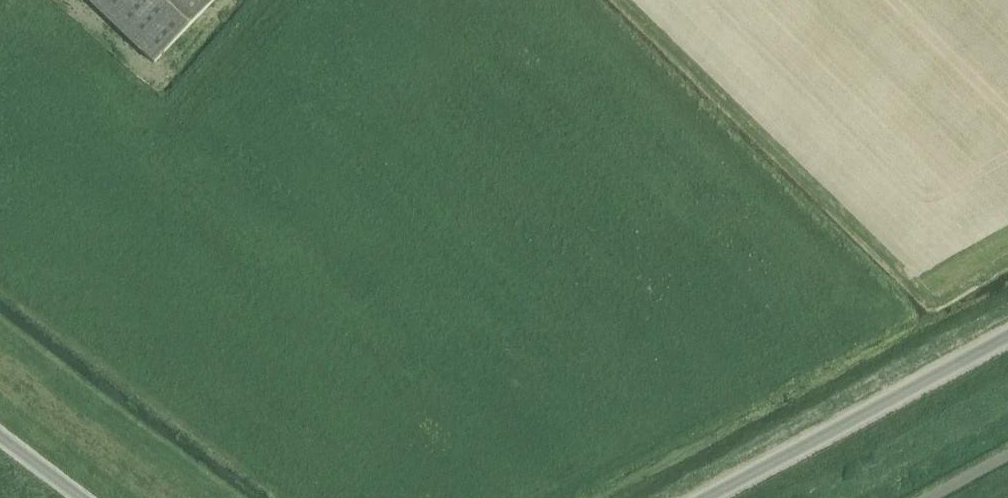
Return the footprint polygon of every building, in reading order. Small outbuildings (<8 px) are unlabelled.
[(216,0),(87,0),(154,65),(216,0)]
